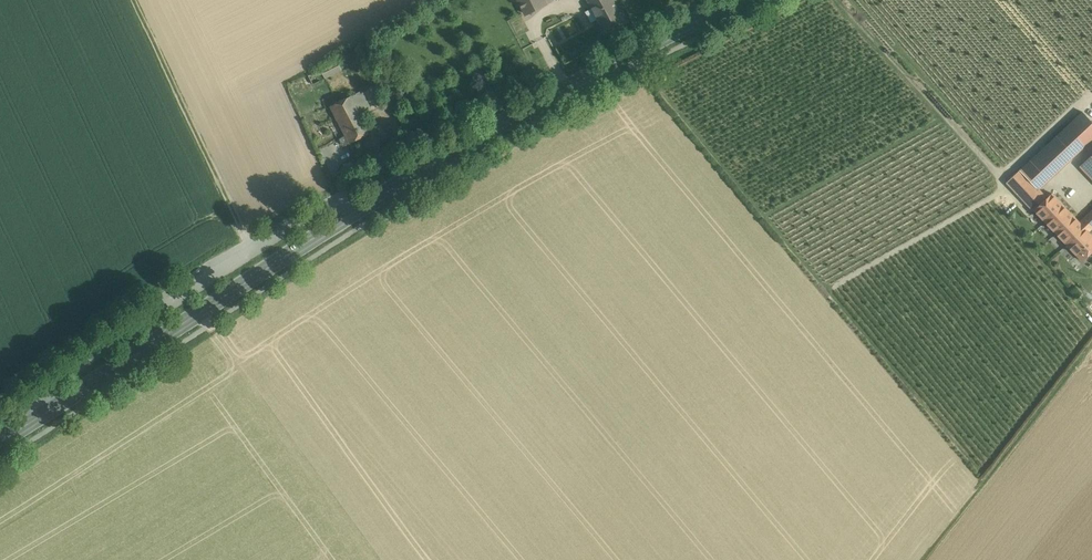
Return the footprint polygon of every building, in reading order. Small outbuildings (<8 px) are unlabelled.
[(526,14),(546,3),(544,0),(519,0),(526,14)] [(591,6),(604,30),(624,19),(621,13),(622,12),(621,11),(620,11),(614,1),(614,0),(602,0),(591,6)] [(336,60),(320,68),(326,78),(341,70),(336,60)] [(320,68),(308,74),(313,84),(326,78),(320,68)] [(366,89),(357,93),(363,105),(367,116),(376,112),(366,89)] [(357,93),(332,104),(338,116),(363,105),(357,93)] [(363,105),(338,116),(350,143),(375,132),(367,116),(363,105)] [(1047,197),(1039,189),(1091,139),(1091,122),(1082,111),(1006,182),(1034,210),(1047,197)] [(1089,157),(1081,165),(1091,177),(1091,161),(1089,157)] [(1045,221),(1064,205),(1052,193),(1047,197),(1034,210),(1045,221)] [(1056,233),(1074,216),(1064,205),(1045,221),(1056,233)] [(1080,222),(1089,232),(1091,229),(1091,210),(1080,222)] [(1089,232),(1080,222),(1074,216),(1056,233),(1082,261),(1091,252),(1091,235),(1089,232)]
